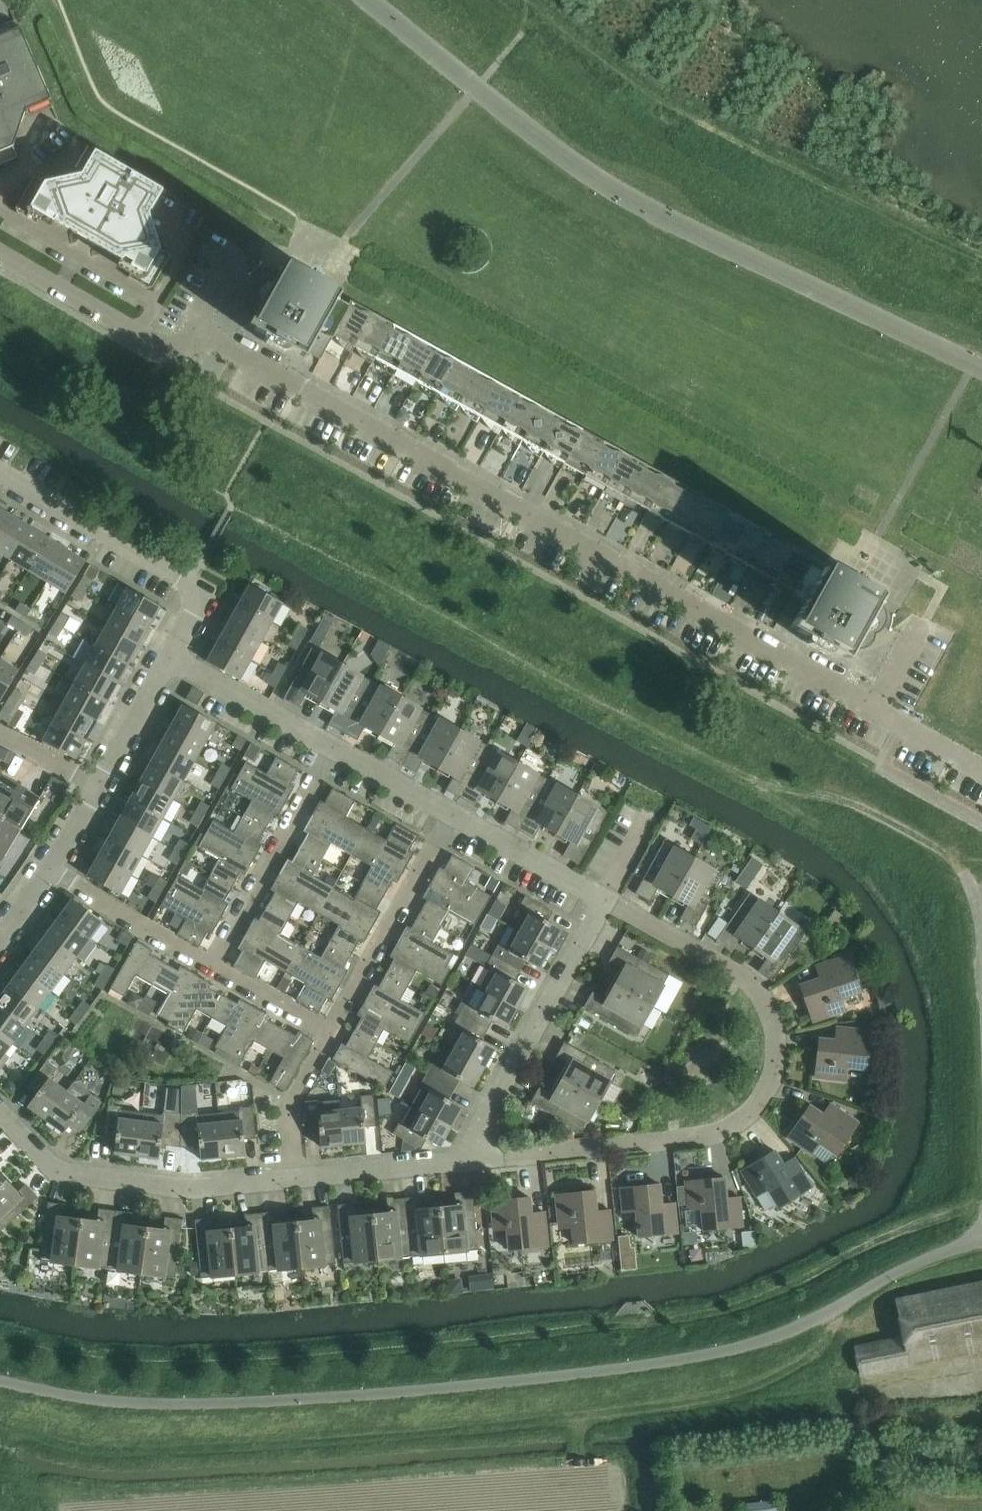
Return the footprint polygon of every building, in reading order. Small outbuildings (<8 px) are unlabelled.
[(18,158),(13,147),(26,111),(51,100),(20,29),(0,38),(0,166),(18,158)] [(82,174),(44,182),(34,176),(15,208),(17,213),(36,224),(42,214),(134,268),(128,278),(147,289),(153,288),(171,256),(161,250),(149,213),(163,190),(95,151),(82,174)] [(263,300),(256,314),(248,327),(305,359),(308,353),(320,360),(334,336),(333,336),(351,302),(340,296),(340,295),(339,291),(319,279),(318,276),(316,275),(314,273),(311,273),(308,274),(288,262),(284,264),(279,272),(276,271),(273,271),(270,271),(268,271),(267,272),(265,272),(263,274),(261,275),(260,276),(259,278),(258,280),(257,282),(257,283),(256,285),(256,286),(256,288),(257,290),(257,291),(258,293),(259,295),(261,298),(262,299),(263,300)] [(333,336),(334,336),(354,347),(372,314),(369,312),(366,309),(359,305),(354,304),(351,302),(333,336)] [(372,314),(354,347),(375,359),(394,325),(390,324),(387,320),(380,316),(376,316),(372,314)] [(394,325),(375,359),(396,371),(414,337),(411,335),(408,332),(401,328),(396,327),(394,325)] [(414,337),(396,371),(417,382),(435,349),(432,347),(429,343),(422,340),(417,339),(414,337)] [(435,349),(417,382),(438,394),(456,360),(453,359),(450,355),(443,351),(438,350),(435,349)] [(456,360),(438,394),(459,406),(477,372),(474,370),(471,367),(464,363),(459,362),(456,360)] [(477,372),(459,406),(480,417),(498,384),(495,382),(492,378),(485,375),(480,374),(477,372)] [(498,384),(480,417),(501,429),(520,395),(517,394),(513,390),(506,386),(502,385),(498,384)] [(520,395),(501,429),(522,441),(541,407),(538,405),(534,402),(527,398),(523,397),(520,395)] [(541,407),(522,441),(543,452),(562,419),(559,417),(555,414),(548,410),(544,409),(541,407)] [(562,419),(543,452),(564,464),(583,430),(580,429),(576,425),(569,422),(565,420),(562,419)] [(583,430),(564,464),(585,476),(604,442),(600,440),(597,437),(590,433),(586,432),(583,430)] [(604,442),(585,476),(606,487),(625,454),(622,452),(618,448),(611,445),(607,444),(604,442)] [(625,454),(606,487),(627,499),(646,465),(643,464),(639,460),(632,456),(628,455),(625,454)] [(646,465),(627,499),(648,511),(667,477),(664,475),(660,472),(653,468),(649,467),(646,465)] [(667,477),(648,511),(669,522),(688,489),(685,487),(681,484),(675,480),(670,479),(667,477)] [(688,489),(669,522),(690,534),(709,500),(706,499),(702,495),(696,492),(691,490),(688,489)] [(709,500),(690,534),(711,546),(730,512),(727,510),(723,507),(717,503),(712,502),(709,500)] [(12,516),(0,509),(0,535),(12,516)] [(730,512),(711,546),(732,557),(751,524),(748,522),(744,519),(738,515),(733,514),(730,512)] [(0,535),(0,553),(10,560),(30,528),(12,516),(0,535)] [(751,524),(732,557),(753,569),(772,535),(769,534),(765,530),(759,526),(754,525),(751,524)] [(30,528),(10,560),(29,571),(48,539),(30,528)] [(772,535),(753,569),(774,581),(793,547),(790,545),(786,542),(780,538),(775,537),(772,535)] [(48,539),(29,571),(47,582),(67,550),(48,539)] [(774,581),(794,592),(795,592),(814,559),(811,557),(807,554),(800,550),(796,549),(793,547),(774,581)] [(67,550),(47,582),(66,594),(86,562),(67,550)] [(795,592),(794,592),(781,616),(793,623),(790,628),(847,659),(862,632),(864,633),(866,633),(869,634),(871,633),(873,633),(875,632),(876,631),(878,631),(879,629),(881,627),(882,626),(883,626),(884,624),(884,622),(885,620),(885,618),(885,616),(884,614),(884,612),(883,610),(881,608),(880,606),(878,604),(882,596),(881,591),(860,580),(860,577),(858,575),(856,574),(853,574),(850,574),(836,567),(830,563),(825,564),(825,565),(814,559),(795,592)] [(84,577),(78,587),(85,591),(92,581),(84,577)] [(117,608),(117,609),(149,627),(160,607),(119,584),(108,604),(117,608)] [(250,585),(239,605),(272,623),(283,604),(250,585)] [(85,591),(78,587),(72,597),(79,602),(85,591)] [(15,611),(25,617),(30,610),(20,604),(15,611)] [(232,611),(225,622),(261,642),(272,623),(239,605),(234,613),(232,611)] [(117,609),(106,627),(142,647),(148,636),(145,635),(149,627),(117,609)] [(30,610),(25,617),(36,624),(40,616),(30,610)] [(61,614),(55,624),(63,628),(69,618),(61,614)] [(8,624),(18,630),(23,623),(12,616),(8,624)] [(222,635),(218,643),(251,661),(261,642),(225,622),(219,633),(222,635)] [(23,623),(18,630),(28,636),(33,629),(23,623)] [(63,628),(55,624),(49,634),(57,638),(63,628)] [(300,626),(294,636),(302,641),(308,630),(300,626)] [(106,627),(96,646),(128,665),(133,657),(136,658),(142,647),(106,627)] [(316,634),(311,642),(320,647),(325,639),(316,634)] [(302,641),(294,636),(289,647),(296,651),(302,641)] [(83,640),(73,658),(85,665),(118,683),(128,665),(96,646),(83,640)] [(251,661),(218,643),(207,662),(240,681),(251,661)] [(307,694),(321,703),(342,666),(312,649),(283,700),(299,709),(307,694)] [(39,650),(33,660),(40,665),(46,655),(39,650)] [(19,671),(0,660),(0,702),(19,671)] [(40,665),(33,660),(27,671),(34,675),(40,665)] [(279,664),(273,674),(281,678),(287,668),(279,664)] [(85,665),(75,684),(107,702),(118,683),(85,665)] [(342,666),(321,703),(336,711),(328,725),(343,733),(372,682),(342,666)] [(281,678),(273,674),(268,684),(275,689),(281,678)] [(372,682),(343,733),(357,741),(365,727),(380,735),(401,698),(372,682)] [(451,683),(447,691),(456,697),(461,688),(451,683)] [(75,684),(64,703),(97,721),(107,702),(75,684)] [(193,688),(186,700),(197,707),(204,694),(193,688)] [(15,690),(10,697),(21,704),(26,696),(15,690)] [(10,697),(0,714),(0,719),(9,724),(21,704),(10,697)] [(401,698),(380,735),(395,744),(387,758),(401,766),(430,715),(401,698)] [(64,703),(54,722),(86,740),(97,721),(64,703)] [(183,705),(172,725),(205,744),(216,724),(183,705)] [(430,715),(401,766),(416,774),(424,760),(439,768),(460,731),(430,715)] [(86,740),(54,722),(43,741),(75,760),(86,740)] [(165,732),(159,742),(194,762),(205,744),(172,725),(167,733),(165,732)] [(460,731),(439,768),(454,776),(446,791),(460,799),(489,747),(460,731)] [(239,737),(233,747),(240,752),(246,741),(239,737)] [(155,755),(151,763),(184,781),(194,762),(159,742),(152,753),(155,755)] [(489,747),(460,799),(475,807),(483,792),(497,801),(518,764),(489,747)] [(8,764),(14,755),(0,748),(0,760),(8,764)] [(246,763),(239,776),(286,802),(295,787),(291,785),(299,770),(276,758),(267,774),(246,763)] [(151,763),(140,782),(173,800),(184,781),(151,763)] [(518,764),(497,801),(512,809),(504,823),(519,832),(548,780),(518,764)] [(223,765),(217,775),(225,779),(231,769),(223,765)] [(1,818),(20,787),(0,775),(0,818),(1,818)] [(225,779),(217,775),(212,786),(219,790),(225,779)] [(286,802),(239,776),(231,789),(252,801),(243,817),(266,829),(273,815),(278,818),(286,802)] [(56,779),(51,788),(63,794),(68,785),(56,779)] [(548,780),(519,832),(533,840),(541,825),(556,834),(577,796),(548,780)] [(140,782),(130,801),(163,819),(173,800),(140,782)] [(20,787),(1,818),(21,830),(40,799),(20,787)] [(320,801),(312,817),(359,843),(366,829),(346,818),(355,801),(333,789),(325,804),(320,801)] [(577,796),(556,834),(571,842),(563,856),(578,865),(607,813),(577,796)] [(130,801),(119,820),(152,838),(163,819),(130,801)] [(202,802),(196,813),(204,817),(210,807),(202,802)] [(204,817),(196,813),(190,823),(198,828),(204,817)] [(213,821),(206,835),(253,861),(262,846),(258,843),(266,829),(243,817),(234,833),(213,821)] [(308,834),(300,848),(322,861),(331,845),(351,856),(359,843),(312,817),(303,832),(308,834)] [(0,820),(0,861),(2,862),(21,830),(1,818),(0,820)] [(119,820),(109,838),(142,857),(152,838),(119,820)] [(366,829),(359,843),(406,869),(414,854),(410,851),(418,837),(396,824),(386,841),(366,829)] [(253,861),(206,835),(199,848),(219,860),(211,876),(233,888),(241,874),(245,876),(253,861)] [(109,838),(98,857),(131,876),(142,857),(109,838)] [(181,840),(175,851),(183,855),(188,845),(181,840)] [(359,843),(351,856),(372,867),(363,883),(385,896),(393,882),(397,884),(406,869),(359,843)] [(658,888),(673,896),(694,859),(664,843),(635,894),(650,902),(658,888)] [(288,860),(279,875),(326,901),(333,888),(313,877),(322,861),(300,848),(292,862),(288,860)] [(183,855),(175,851),(169,861),(177,865),(183,855)] [(440,868),(431,883),(483,912),(491,897),(466,883),(474,868),(452,856),(444,870),(440,868)] [(131,876),(98,857),(87,877),(120,895),(131,876)] [(752,857),(744,869),(755,876),(763,865),(752,857)] [(694,859),(673,896),(688,905),(680,919),(696,928),(724,876),(694,859)] [(186,862),(179,873),(187,877),(193,866),(186,862)] [(275,893),(267,907),(289,919),(298,903),(319,915),(326,901),(279,875),(270,891),(275,893)] [(178,876),(169,891),(221,920),(229,904),(225,902),(233,888),(211,876),(203,890),(178,876)] [(492,877),(486,888),(494,892),(500,882),(492,877)] [(160,878),(154,888),(162,893),(167,882),(160,878)] [(333,888),(326,901),(373,928),(381,912),(377,910),(385,896),(363,883),(354,899),(333,888)] [(427,901),(419,915),(441,928),(449,913),(474,927),(483,912),(431,883),(423,899),(427,901)] [(162,893),(154,888),(148,899),(156,903),(162,893)] [(221,920),(169,891),(161,906),(186,920),(177,935),(200,947),(208,933),(212,935),(221,920)] [(740,939),(754,949),(778,914),(750,894),(716,942),(730,952),(740,939)] [(525,911),(515,930),(550,949),(561,930),(544,920),(549,910),(525,897),(519,908),(525,911)] [(73,899),(59,918),(90,940),(103,922),(73,899)] [(326,901),(319,915),(339,926),(330,942),(352,955),(360,941),(364,943),(373,928),(326,901)] [(255,919),(247,934),(293,960),(301,947),(280,935),(289,919),(267,907),(259,921),(255,919)] [(778,914),(754,949),(768,958),(758,972),(773,982),(806,934),(778,914)] [(407,927),(399,942),(446,968),(453,955),(432,943),(441,928),(419,915),(411,929),(407,927)] [(488,915),(481,927),(490,932),(497,920),(488,915)] [(59,918),(47,935),(77,957),(90,940),(59,918)] [(498,945),(492,956),(516,970),(522,960),(539,969),(550,949),(515,930),(504,948),(498,945)] [(120,942),(128,947),(133,936),(126,932),(120,942)] [(293,960),(247,934),(238,949),(242,951),(234,966),(256,979),(266,962),(286,973),(293,960)] [(47,935),(34,952),(64,975),(77,957),(47,935)] [(136,976),(152,985),(165,963),(151,955),(153,951),(137,942),(110,989),(124,997),(136,976)] [(301,947),(293,960),(340,986),(349,971),(344,969),(352,955),(330,942),(321,958),(301,947)] [(394,960),(386,974),(409,986),(417,972),(441,986),(450,971),(450,970),(446,968),(399,942),(390,957),(394,960)] [(623,970),(615,985),(652,1006),(669,976),(617,947),(609,963),(623,970)] [(34,952),(21,970),(51,992),(64,975),(34,952)] [(479,988),(486,992),(517,1009),(528,989),(511,979),(516,970),(492,956),(486,967),(490,969),(479,988)] [(824,978),(800,986),(813,1023),(840,1013),(836,1001),(861,992),(848,956),(820,965),(824,978)] [(293,960),(286,973),(306,985),(297,1001),(319,1014),(327,999),(332,1002),(340,986),(293,960)] [(165,963),(152,985),(168,994),(156,1015),(169,1022),(170,1022),(196,975),(181,966),(179,971),(165,963)] [(107,965),(101,976),(109,980),(115,970),(107,965)] [(21,970),(8,987),(38,1009),(51,992),(21,970)] [(374,985),(366,1001),(417,1029),(426,1014),(401,1000),(409,986),(386,974),(379,988),(374,985)] [(170,1022),(169,1022),(167,1026),(183,1035),(197,1010),(211,1018),(223,996),(209,988),(212,984),(196,975),(170,1022)] [(109,980),(101,976),(95,986),(103,990),(109,980)] [(284,977),(277,989),(285,993),(292,981),(284,977)] [(431,985),(427,994),(435,998),(440,990),(431,985)] [(652,1006),(615,985),(607,1000),(592,992),(584,1008),(635,1036),(652,1006)] [(25,1027),(38,1009),(8,987),(3,994),(0,992),(0,1008),(25,1027)] [(465,1004),(459,1015),(483,1029),(489,1019),(506,1029),(517,1009),(486,992),(476,1010),(465,1004)] [(129,997),(126,1003),(137,1009),(143,999),(137,995),(129,997)] [(425,995),(421,1002),(430,1007),(433,1000),(425,995)] [(146,996),(138,1010),(149,1016),(157,1002),(146,996)] [(223,996),(211,1018),(227,1027),(215,1048),(228,1055),(255,1008),(240,999),(237,1003),(223,996)] [(84,1001),(77,1011),(84,1016),(91,1007),(84,1001)] [(362,1018),(354,1032),(376,1045),(384,1031),(409,1045),(417,1029),(366,1001),(357,1016),(362,1018)] [(13,1044),(25,1027),(0,1008),(0,1035),(13,1044)] [(255,1008),(228,1055),(242,1063),(253,1042),(269,1051),(282,1028),(268,1021),(270,1016),(255,1008)] [(84,1016),(77,1011),(70,1020),(77,1026),(84,1016)] [(464,1032),(453,1051),(484,1068),(495,1048),(478,1039),(483,1029),(459,1015),(453,1026),(464,1032)] [(282,1028),(269,1051),(283,1059),(270,1083),(286,1092),(314,1041),(298,1032),(296,1036),(282,1028)] [(819,1039),(815,1078),(838,1080),(840,1067),(866,1070),(870,1031),(841,1028),(839,1041),(819,1039)] [(191,1029),(187,1037),(197,1043),(202,1034),(191,1029)] [(50,1031),(43,1041),(50,1046),(57,1036),(50,1031)] [(376,1045),(354,1032),(346,1046),(342,1044),(333,1060),(384,1089),(393,1073),(368,1059),(376,1045)] [(202,1034),(197,1043),(208,1049),(212,1040),(202,1034)] [(0,1035),(0,1070),(9,1057),(5,1054),(13,1044),(0,1035)] [(50,1046),(43,1041),(36,1050),(43,1055),(50,1046)] [(570,1066),(562,1081),(599,1102),(616,1071),(564,1043),(556,1058),(570,1066)] [(432,1064),(426,1075),(450,1088),(455,1078),(473,1088),(484,1068),(453,1051),(443,1070),(432,1064)] [(328,1060),(322,1072),(329,1076),(336,1064),(328,1060)] [(47,1061),(30,1084),(40,1091),(28,1107),(46,1120),(67,1092),(50,1079),(57,1069),(47,1061)] [(423,1087),(412,1106),(451,1128),(462,1108),(444,1098),(450,1088),(426,1075),(420,1086),(423,1087)] [(599,1102),(562,1081),(554,1096),(539,1088),(531,1103),(582,1132),(599,1102)] [(67,1092),(46,1120),(64,1134),(73,1122),(83,1129),(102,1103),(74,1082),(67,1092)] [(8,1084),(4,1090),(12,1095),(18,1087),(13,1083),(8,1084)] [(361,1108),(340,1110),(344,1145),(366,1143),(365,1128),(376,1127),(373,1095),(360,1096),(361,1108)] [(318,1101),(305,1102),(308,1129),(319,1128),(320,1133),(321,1148),(344,1145),(340,1110),(339,1100),(318,1103),(318,1101)] [(109,1105),(105,1133),(117,1134),(114,1154),(137,1156),(142,1113),(121,1110),(121,1107),(109,1105)] [(451,1128),(412,1106),(402,1125),(399,1123),(393,1134),(403,1140),(417,1148),(422,1138),(440,1147),(451,1128)] [(810,1106),(788,1138),(807,1151),(827,1165),(834,1154),(836,1156),(858,1123),(834,1107),(826,1117),(810,1106)] [(240,1112),(219,1114),(223,1158),(246,1155),(244,1136),(255,1134),(253,1107),(240,1109),(240,1112)] [(142,1113),(137,1156),(159,1159),(161,1146),(180,1148),(180,1114),(176,1114),(164,1112),(163,1116),(142,1113)] [(184,1114),(180,1114),(180,1148),(199,1146),(201,1160),(223,1158),(219,1114),(197,1116),(197,1113),(184,1114)] [(403,1140),(401,1151),(416,1149),(417,1148),(403,1140)] [(775,1151),(741,1171),(765,1212),(777,1205),(778,1208),(812,1188),(796,1162),(785,1169),(775,1151)] [(688,1210),(684,1211),(686,1227),(703,1225),(704,1231),(742,1227),(740,1202),(727,1203),(724,1178),(686,1182),(688,1210)] [(0,1186),(0,1233),(38,1197),(26,1184),(14,1196),(2,1184),(0,1186)] [(659,1185),(621,1189),(623,1212),(636,1211),(639,1237),(677,1234),(675,1209),(662,1210),(659,1185)] [(456,1210),(440,1212),(444,1254),(478,1250),(472,1192),(455,1194),(456,1210)] [(574,1244),(604,1241),(613,1240),(610,1215),(597,1216),(595,1192),(556,1195),(559,1223),(572,1222),(574,1244)] [(422,1197),(405,1199),(411,1257),(444,1254),(440,1212),(423,1213),(422,1197)] [(506,1224),(509,1251),(548,1247),(545,1217),(532,1218),(530,1198),(491,1202),(493,1225),(506,1224)] [(390,1217),(373,1219),(378,1261),(411,1257),(405,1199),(388,1200),(390,1217)] [(41,1261),(75,1265),(80,1223),(64,1221),(66,1205),(48,1203),(41,1261)] [(378,1261),(373,1219),(357,1220),(355,1204),(337,1206),(343,1264),(378,1261)] [(314,1225),(297,1226),(301,1269),(336,1265),(330,1206),(312,1208),(314,1225)] [(80,1223),(75,1265),(108,1270),(115,1211),(99,1209),(97,1226),(80,1223)] [(115,1211),(108,1270),(141,1274),(146,1232),(130,1230),(132,1213),(115,1211)] [(279,1212),(262,1213),(268,1272),(301,1269),(297,1226),(281,1228),(279,1212)] [(247,1231),(231,1233),(235,1275),(268,1272),(262,1213),(245,1215),(247,1231)] [(146,1232),(141,1274),(175,1278),(183,1220),(165,1218),(163,1234),(146,1232)] [(235,1275),(231,1233),(214,1235),(212,1218),(195,1220),(199,1262),(200,1275),(201,1279),(235,1275)] [(754,1232),(743,1233),(744,1247),(756,1246),(754,1232)] [(199,1262),(192,1262),(193,1275),(200,1275),(199,1262)] [(492,1276),(482,1278),(483,1291),(493,1290),(492,1276)] [(854,1348),(860,1375),(981,1351),(981,1283),(895,1301),(903,1338),(854,1348)] [(745,1504),(746,1510),(778,1510),(777,1501),(745,1504)]
